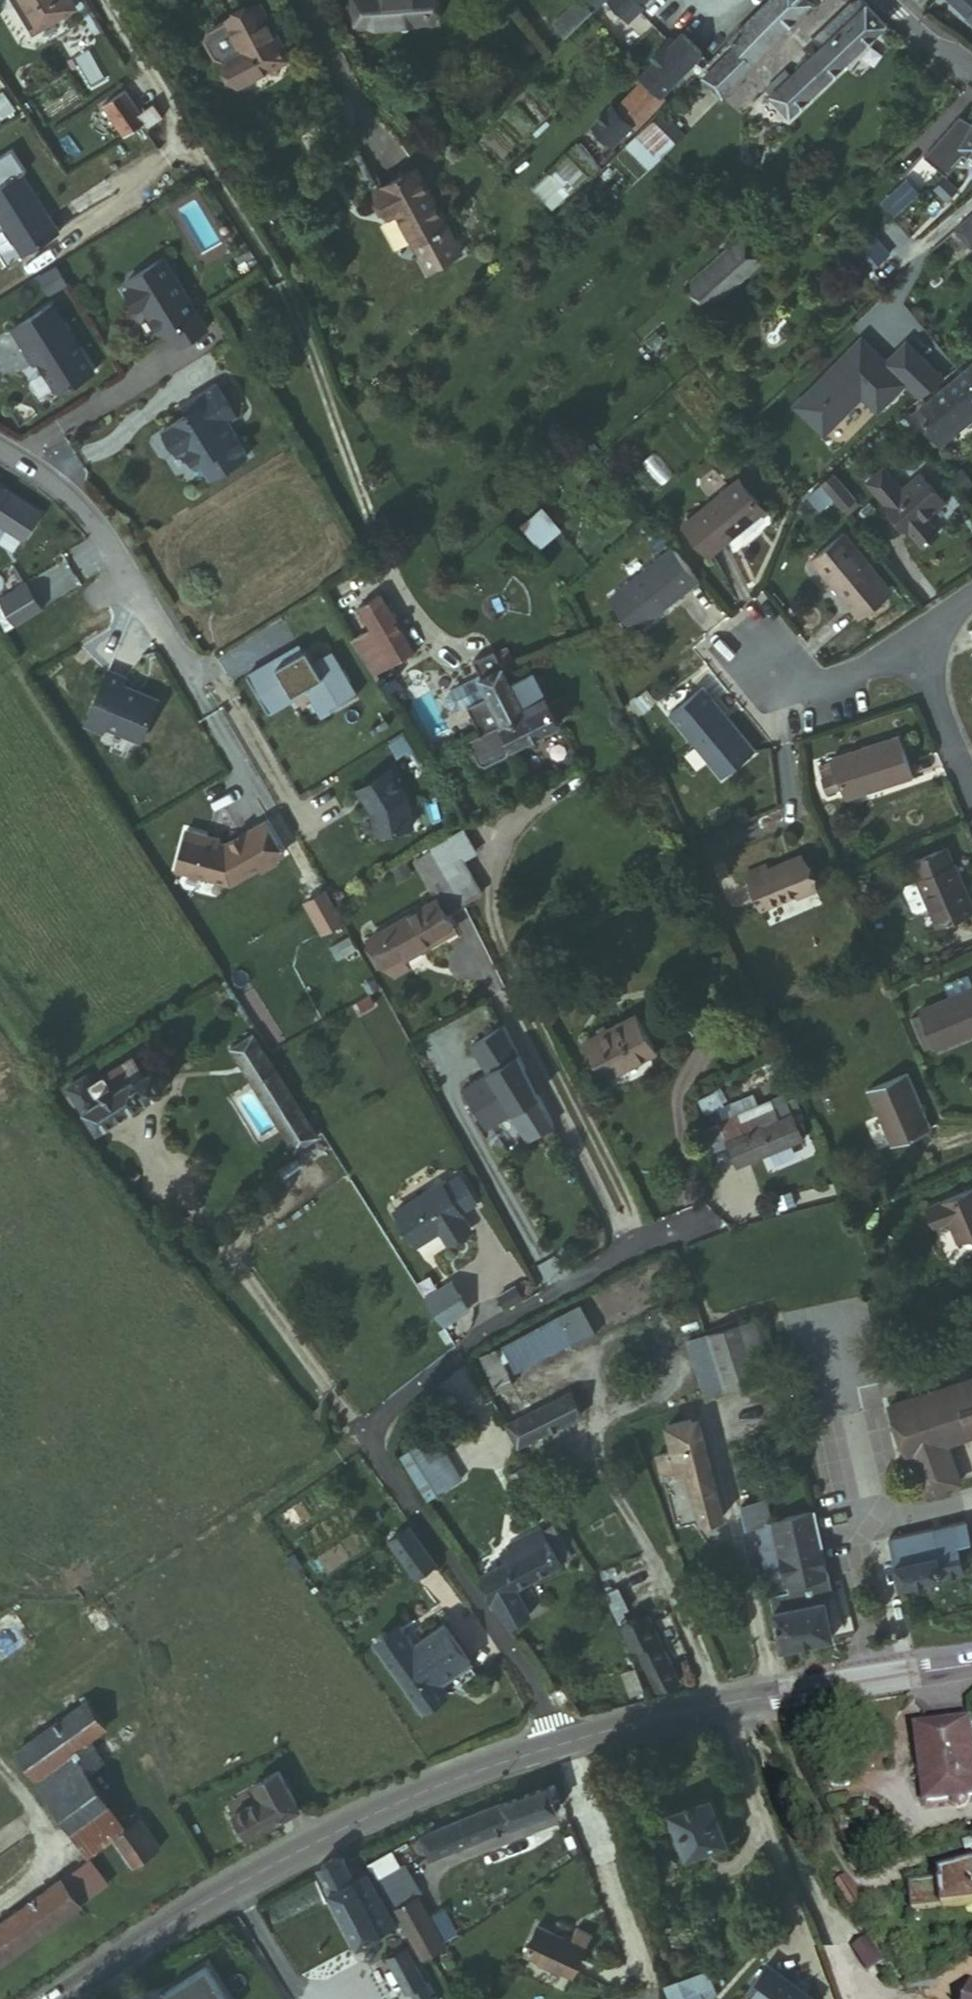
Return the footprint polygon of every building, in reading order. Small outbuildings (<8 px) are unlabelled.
[(64,0),(11,0),(30,33),(69,8),(64,0)] [(349,29),(428,24),(427,0),(348,0),(349,29)] [(604,5),(626,26),(641,11),(638,9),(647,0),(609,0),(604,5)] [(727,44),(732,51),(749,67),(815,0),(771,0),(727,44)] [(971,25),(971,0),(953,0),(948,5),(971,25)] [(560,40),(587,16),(575,4),(550,28),(560,40)] [(788,122),(882,29),(863,9),(787,83),(782,79),(775,88),(778,91),(768,102),(780,112),(788,122)] [(265,40),(248,13),(222,29),(239,59),(220,72),(233,96),(284,64),(269,38),(265,40)] [(653,64),(639,79),(642,82),(658,100),(699,57),(679,38),(670,47),(666,42),(649,60),(653,64)] [(752,70),(749,67),(732,51),(704,80),(723,99),(752,70)] [(658,100),(642,82),(611,114),(608,111),(590,130),(609,149),(628,130),(632,134),(661,103),(658,100)] [(148,132),(160,126),(151,110),(135,117),(122,94),(99,105),(117,137),(143,123),(148,132)] [(646,167),(676,142),(655,117),(625,143),(646,167)] [(968,128),(958,122),(922,160),(942,179),(965,155),(971,159),(971,122),(968,128)] [(21,255),(58,232),(20,171),(24,169),(10,147),(0,153),(0,221),(21,255)] [(571,149),(529,192),(548,210),(580,176),(585,180),(594,171),(571,149)] [(447,229),(414,174),(375,198),(386,217),(392,213),(414,248),(415,248),(432,274),(462,256),(446,229),(447,229)] [(883,202),(894,214),(917,194),(905,182),(883,202)] [(936,183),(927,191),(941,207),(950,198),(936,183)] [(950,233),(965,251),(971,246),(971,215),(950,233)] [(847,257),(863,275),(885,255),(869,237),(847,257)] [(756,258),(737,238),(687,288),(705,305),(756,258)] [(206,330),(175,277),(163,259),(127,282),(131,288),(125,292),(137,311),(143,307),(159,335),(165,336),(170,333),(179,347),(206,330)] [(13,332),(35,366),(40,364),(57,391),(64,393),(96,373),(53,306),(13,332)] [(915,402),(938,383),(902,344),(881,364),(878,360),(874,364),(868,357),(871,353),(857,339),(789,405),(818,435),(857,397),(872,413),(901,387),(915,402)] [(910,419),(932,446),(971,413),(971,368),(910,419)] [(236,418),(216,386),(182,407),(187,415),(163,430),(161,437),(170,452),(177,454),(182,451),(193,468),(198,464),(208,480),(246,457),(232,435),(228,437),(222,427),(236,418)] [(845,501),(824,477),(813,487),(834,511),(845,501)] [(758,511),(732,479),(674,526),(700,559),(758,511)] [(884,479),(866,492),(917,560),(934,547),(926,537),(928,527),(942,517),(921,488),(901,502),(884,479)] [(0,488),(0,524),(24,541),(41,515),(0,488)] [(541,505),(519,524),(539,547),(561,527),(541,505)] [(894,602),(841,542),(809,571),(861,628),(894,602)] [(647,621),(692,585),(664,551),(619,590),(647,621)] [(1,600),(17,626),(43,610),(27,584),(1,600)] [(373,625),(352,635),(373,673),(408,652),(377,599),(363,606),(373,625)] [(498,666),(508,661),(499,643),(491,647),(490,642),(464,654),(472,670),(496,660),(498,666)] [(359,697),(334,653),(316,663),(309,650),(305,652),(302,648),(296,652),(295,649),(248,676),(270,714),(297,698),(296,695),(309,688),(325,716),(359,697)] [(509,688),(498,666),(496,660),(472,670),(481,690),(457,701),(470,728),(494,720),(493,717),(517,706),(509,688)] [(518,683),(508,661),(498,666),(509,688),(518,683)] [(106,727),(141,741),(158,702),(123,688),(125,682),(107,674),(86,725),(104,732),(106,727)] [(385,682),(379,683),(380,684),(387,699),(397,689),(395,683),(388,685),(385,682)] [(745,755),(694,692),(660,719),(711,782),(745,755)] [(493,717),(497,726),(507,748),(553,728),(552,723),(560,719),(553,703),(545,705),(541,697),(517,706),(493,717)] [(897,738),(826,758),(838,797),(909,777),(897,738)] [(413,827),(407,798),(390,770),(359,789),(373,811),(377,834),(413,827)] [(231,884),(284,854),(266,822),(226,845),(207,840),(208,836),(187,830),(176,869),(231,884)] [(466,836),(442,847),(450,866),(474,855),(466,836)] [(783,883),(799,871),(781,846),(770,851),(773,855),(754,869),(749,863),(727,877),(754,910),(787,887),(783,883)] [(421,857),(429,875),(442,870),(434,852),(421,857)] [(970,922),(943,856),(906,871),(935,937),(970,922)] [(805,880),(799,871),(783,883),(787,887),(790,890),(805,880)] [(455,929),(441,900),(375,935),(390,965),(455,929)] [(910,1014),(922,1045),(924,1050),(971,1032),(971,989),(910,1012),(910,1014)] [(922,1045),(910,1014),(899,1019),(911,1052),(922,1045)] [(639,1017),(585,1043),(602,1078),(656,1051),(639,1017)] [(558,1124),(506,1026),(473,1044),(490,1072),(463,1089),(489,1127),(514,1111),(531,1139),(558,1124)] [(318,1134),(253,1036),(230,1049),(297,1148),(318,1134)] [(174,1080),(157,1054),(140,1064),(136,1056),(91,1082),(86,1073),(67,1084),(83,1108),(85,1107),(95,1125),(147,1091),(151,1096),(174,1080)] [(933,1134),(909,1080),(871,1098),(894,1150),(933,1134)] [(716,1120),(725,1141),(760,1125),(756,1114),(739,1119),(736,1111),(716,1120)] [(760,1125),(725,1141),(735,1163),(797,1136),(787,1114),(760,1125)] [(443,1181),(388,1213),(410,1246),(437,1231),(444,1244),(465,1232),(457,1220),(462,1217),(458,1210),(476,1200),(464,1180),(446,1189),(443,1181)] [(921,1212),(929,1230),(947,1224),(956,1245),(971,1238),(971,1192),(921,1212)] [(469,1230),(462,1217),(457,1220),(465,1232),(469,1230)] [(450,1282),(424,1298),(441,1326),(467,1310),(450,1282)] [(514,1287),(497,1298),(504,1310),(521,1299),(514,1287)] [(553,1312),(471,1357),(499,1422),(520,1413),(499,1363),(506,1360),(512,1371),(568,1340),(553,1312)] [(778,1377),(765,1323),(692,1343),(707,1398),(778,1377)] [(948,1493),(935,1444),(971,1431),(971,1373),(914,1392),(891,1400),(907,1451),(912,1450),(929,1499),(948,1493)] [(577,1391),(569,1395),(572,1403),(580,1399),(577,1391)] [(569,1395),(500,1425),(510,1448),(513,1447),(587,1414),(580,1399),(572,1403),(569,1395)] [(684,1417),(663,1423),(669,1447),(652,1451),(657,1467),(673,1463),(675,1469),(682,1467),(697,1519),(719,1513),(694,1426),(688,1427),(684,1417)] [(424,1430),(396,1446),(416,1478),(425,1473),(421,1465),(439,1455),(424,1430)] [(446,1451),(439,1455),(421,1465),(425,1473),(416,1478),(428,1497),(461,1478),(446,1451)] [(534,1495),(520,1469),(503,1478),(518,1504),(534,1495)] [(770,1522),(768,1517),(760,1491),(735,1499),(739,1514),(750,1512),(754,1526),(770,1522)] [(819,1532),(812,1506),(768,1517),(770,1522),(775,1540),(819,1532)] [(955,1539),(962,1537),(957,1518),(887,1541),(893,1565),(926,1553),(924,1548),(955,1539)] [(480,1574),(492,1597),(565,1556),(547,1521),(498,1550),(503,1560),(480,1574)] [(775,1540),(770,1522),(754,1526),(769,1592),(786,1588),(775,1540)] [(406,1564),(427,1550),(412,1529),(391,1543),(394,1547),(406,1564)] [(831,1597),(819,1532),(775,1540),(786,1588),(790,1606),(826,1598),(831,1597)] [(900,1587),(902,1587),(962,1569),(955,1539),(924,1548),(926,1553),(893,1565),(900,1587)] [(427,1550),(406,1564),(418,1580),(438,1566),(427,1550)] [(834,1633),(826,1598),(790,1606),(786,1588),(769,1592),(781,1646),(834,1633)] [(615,1591),(603,1597),(618,1626),(625,1623),(621,1615),(626,1613),(615,1591)] [(678,1683),(645,1617),(620,1630),(632,1654),(636,1651),(657,1693),(678,1683)] [(416,1634),(385,1652),(433,1719),(462,1697),(456,1686),(483,1665),(459,1630),(427,1652),(416,1634)] [(98,1730),(80,1708),(18,1753),(35,1776),(98,1730)] [(932,1731),(936,1782),(927,1783),(928,1800),(971,1794),(971,1727),(932,1731)] [(98,1730),(35,1776),(87,1848),(123,1822),(89,1775),(116,1756),(98,1730)] [(234,1810),(246,1832),(299,1803),(279,1767),(255,1780),(262,1794),(234,1810)] [(549,1790),(429,1833),(439,1857),(556,1812),(549,1790)] [(725,1842),(710,1799),(668,1813),(683,1858),(725,1842)] [(129,1828),(111,1841),(129,1865),(131,1869),(159,1850),(141,1822),(129,1828)] [(385,1842),(367,1853),(423,1952),(445,1940),(420,1895),(417,1897),(385,1842)] [(902,1869),(904,1895),(935,1892),(935,1893),(971,1889),(971,1848),(933,1858),(934,1865),(902,1869)] [(341,1855),(320,1867),(361,1943),(393,1926),(364,1869),(352,1874),(341,1855)] [(852,1910),(865,1902),(848,1875),(835,1882),(852,1910)] [(0,1924),(0,1960),(74,1905),(57,1881),(0,1924)] [(566,1937),(532,1927),(524,1952),(571,1967),(580,1936),(566,1933),(566,1937)] [(854,1946),(869,1972),(886,1962),(870,1936),(854,1946)] [(425,1985),(426,1984),(410,1953),(393,1960),(410,1994),(417,1990),(422,1998),(432,1998),(425,1985)] [(213,1963),(169,1990),(174,1998),(235,1998),(213,1963)] [(764,1964),(741,1993),(749,1998),(809,1998),(764,1964)] [(966,1966),(963,1998),(971,1998),(971,1967),(966,1966)] [(676,1977),(684,1998),(691,1998),(699,1996),(696,1988),(710,1983),(704,1967),(676,1977)] [(661,1983),(667,1998),(684,1998),(676,1977),(661,1983)] [(710,1983),(696,1988),(699,1996),(713,1991),(710,1983)]
